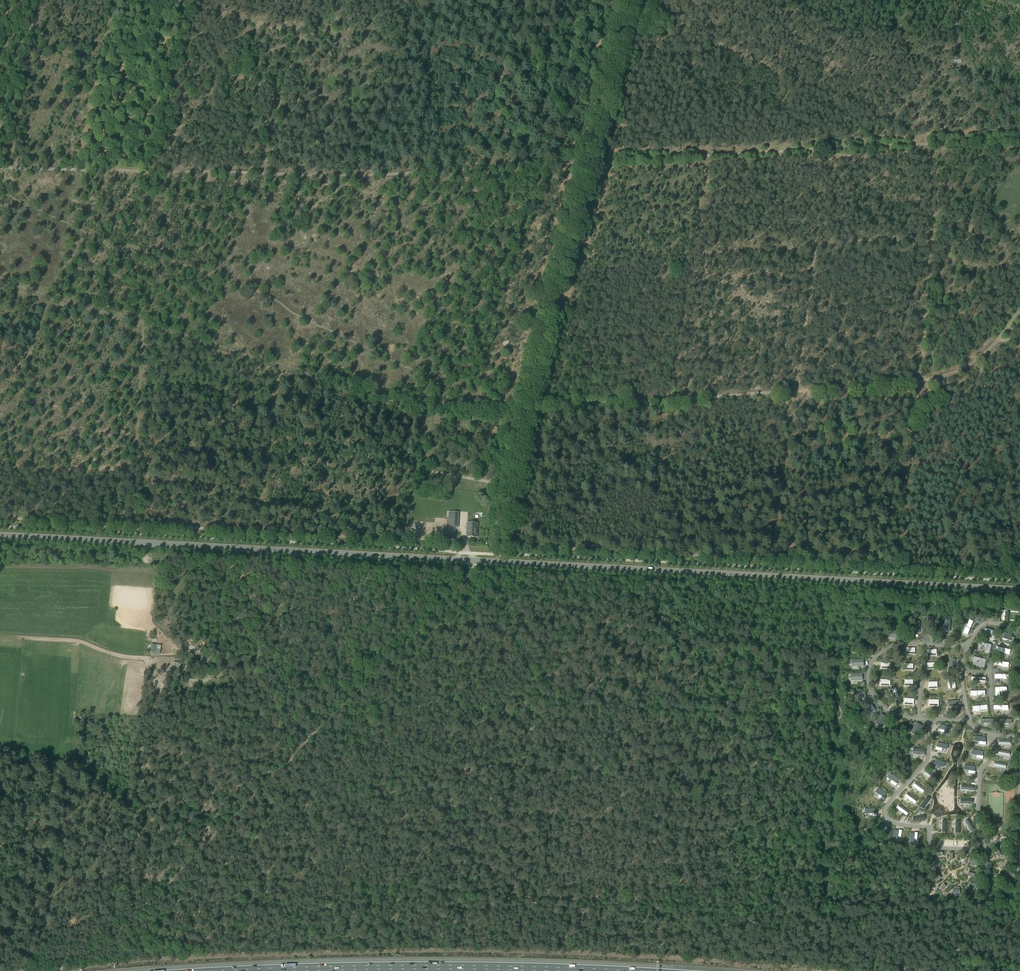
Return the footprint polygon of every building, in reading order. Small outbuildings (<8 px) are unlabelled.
[(458,514),(455,514),(455,512),(449,512),(449,518),(452,518),(451,523),(449,523),(449,527),(457,527),(458,514)] [(467,523),(467,536),(477,537),(478,523),(467,523)] [(969,620),(963,633),(968,635),(973,622),(969,620)] [(985,629),(984,633),(987,634),(990,635),(990,634),(992,635),(991,639),(995,640),(997,631),(985,629)] [(1004,633),(1002,639),(1006,640),(1005,644),(1009,645),(1010,641),(1013,642),(1014,638),(1007,636),(1008,635),(1004,633)] [(980,641),(979,646),(982,647),(984,648),(984,647),(987,648),(985,652),(989,653),(992,645),(980,641)] [(974,657),(973,661),(976,662),(976,663),(978,663),(979,663),(981,663),(980,667),(984,668),(986,660),(974,657)] [(871,705),(862,711),(865,716),(875,711),(871,705)] [(881,714),(876,724),(881,727),(886,717),(881,714)] [(916,723),(910,732),(916,736),(922,726),(916,723)] [(938,729),(937,732),(944,734),(944,731),(949,732),(950,727),(940,725),(939,729),(938,729)] [(975,736),(974,741),(979,742),(978,745),(985,746),(986,742),(985,742),(986,738),(975,736)] [(936,747),(935,750),(941,752),(942,749),(947,750),(948,745),(937,743),(936,747)] [(972,750),(971,755),(976,756),(976,759),(983,760),(983,756),(982,756),(983,752),(972,750)] [(933,762),(931,766),(938,769),(939,766),(944,768),(945,763),(935,759),(934,763),(933,762)] [(964,765),(963,770),(968,771),(968,774),(975,775),(975,771),(974,771),(975,767),(964,765)] [(926,771),(924,775),(933,782),(936,778),(926,771)] [(890,773),(887,778),(891,780),(889,783),(895,787),(897,784),(896,783),(899,780),(890,773)] [(915,783),(913,786),(922,793),(925,790),(915,783)] [(877,788),(875,792),(879,795),(877,797),(883,801),(885,798),(884,798),(887,794),(877,788)] [(908,793),(905,797),(915,804),(917,800),(908,793)] [(926,797),(919,807),(923,809),(930,799),(926,797)] [(899,805),(897,808),(906,815),(909,812),(899,805)] [(969,819),(965,821),(971,832),(974,830),(969,819)] [(881,824),(874,832),(877,835),(881,832),(883,834),(888,829),(885,826),(885,827),(881,824)] [(894,830),(892,841),(897,842),(898,837),(901,838),(902,831),(898,830),(898,831),(894,830)] [(910,833),(909,844),(914,844),(914,840),(917,840),(918,833),(914,833),(914,834),(910,833)]
